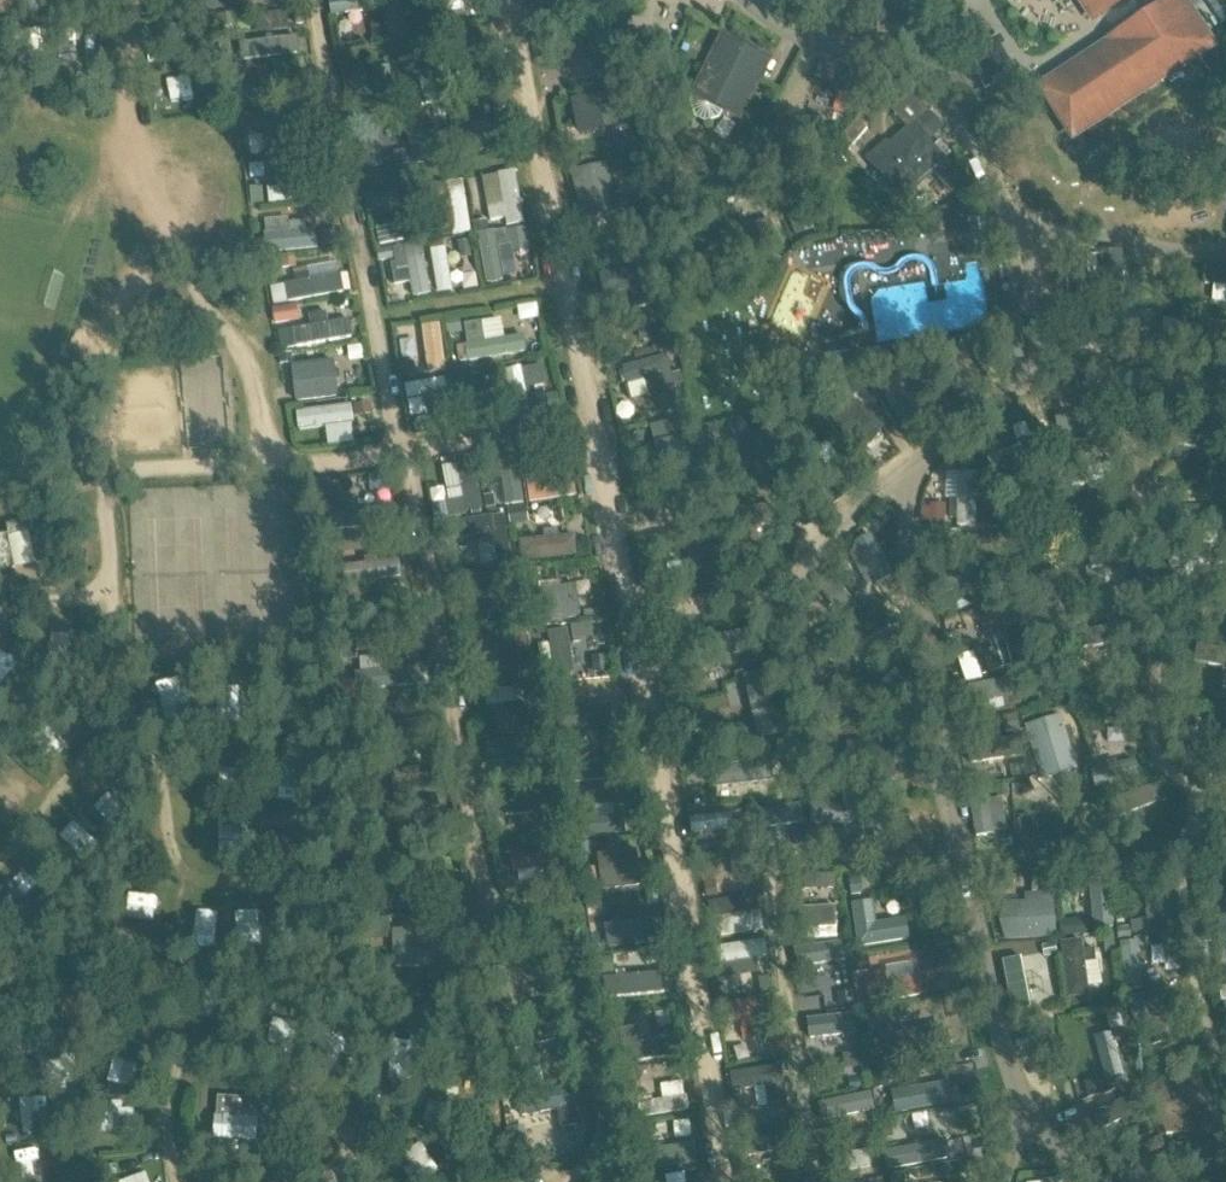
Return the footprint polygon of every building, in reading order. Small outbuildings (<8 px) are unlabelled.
[(333,17),(378,10),(377,0),(330,0),(333,17)] [(389,37),(408,34),(405,16),(403,3),(402,0),(383,0),(389,37)] [(438,31),(453,28),(448,0),(433,0),(438,31)] [(1072,142),(1218,46),(1188,0),(1165,0),(1035,85),(1072,142)] [(1039,13),(1056,31),(1072,15),(1057,0),(1053,0),(1039,13)] [(1091,24),(1102,17),(1128,0),(1076,0),(1091,24)] [(262,29),(281,24),(277,8),(258,13),(262,29)] [(742,123),(773,57),(721,32),(689,98),(742,123)] [(297,37),(240,45),(243,62),(300,54),(297,37)] [(436,56),(419,59),(420,67),(422,84),(426,104),(443,101),(436,56)] [(348,69),(355,82),(370,75),(363,61),(348,69)] [(389,66),(374,68),(377,94),(380,111),(395,109),(389,66)] [(622,89),(572,98),(575,113),(604,108),(608,128),(628,124),(622,89)] [(903,200),(932,174),(951,195),(965,183),(947,161),(929,141),(943,129),(912,94),(893,111),(908,128),(890,144),(887,141),(867,159),(903,200)] [(423,111),(404,114),(412,162),(431,158),(423,111)] [(854,121),(847,146),(861,150),(869,125),(854,121)] [(377,123),(358,127),(365,169),(384,166),(377,123)] [(279,134),(263,136),(266,155),(313,148),(310,130),(295,132),(279,134)] [(631,134),(613,138),(616,153),(634,149),(631,134)] [(247,156),(263,155),(262,139),(246,140),(247,156)] [(152,162),(163,185),(174,179),(164,157),(152,162)] [(604,163),(570,171),(581,219),(615,211),(604,163)] [(265,164),(249,167),(251,182),(267,179),(265,164)] [(514,171),(497,175),(503,204),(506,219),(507,227),(524,224),(514,171)] [(32,186),(32,174),(8,174),(8,186),(32,186)] [(463,181),(447,184),(455,236),(471,234),(463,181)] [(276,188),(268,189),(270,204),(321,197),(319,182),(291,186),(276,188)] [(400,222),(378,226),(382,244),(424,236),(414,187),(393,191),(400,222)] [(527,228),(508,231),(511,250),(529,247),(527,228)] [(496,229),(478,233),(488,282),(506,279),(505,276),(499,246),(496,231),(496,229)] [(291,233),(265,235),(267,253),(318,250),(317,231),(307,231),(291,233)] [(421,244),(405,247),(408,269),(411,282),(414,297),(430,294),(421,244)] [(446,248),(431,251),(438,293),(453,290),(446,248)] [(1121,252),(1101,253),(1101,280),(1102,304),(1122,304),(1121,252)] [(643,265),(599,275),(604,294),(630,288),(635,307),(652,303),(643,265)] [(1204,285),(1213,285),(1225,286),(1225,268),(1205,266),(1204,285)] [(460,274),(463,290),(477,288),(475,272),(460,274)] [(296,282),(285,284),(286,286),(289,303),(345,293),(341,274),(340,275),(310,280),(296,282)] [(290,322),(287,306),(273,308),(276,324),(290,322)] [(516,312),(517,325),(538,323),(537,310),(516,312)] [(641,341),(659,337),(654,316),(636,320),(641,341)] [(1181,319),(1176,357),(1191,359),(1197,322),(1181,319)] [(311,327),(293,330),(296,348),(353,338),(350,320),(329,324),(311,327)] [(441,325),(424,326),(428,373),(446,371),(441,325)] [(468,345),(465,346),(468,362),(468,363),(527,353),(524,335),(503,339),(485,342),(468,345)] [(365,364),(365,345),(345,346),(346,364),(365,364)] [(876,378),(891,368),(881,353),(866,362),(876,378)] [(666,356),(623,367),(627,386),(644,382),(646,392),(673,386),(666,356)] [(334,361),(293,366),(297,402),(338,397),(334,361)] [(472,367),(454,370),(462,418),(480,415),(472,367)] [(521,368),(505,371),(513,416),(530,412),(525,389),(521,368)] [(480,391),(494,390),(492,372),(478,374),(480,391)] [(446,378),(406,385),(409,399),(448,392),(446,378)] [(1060,439),(1102,432),(1092,380),(1076,383),(1081,414),(1056,418),(1060,439)] [(675,393),(659,397),(662,412),(678,408),(675,393)] [(855,453),(881,435),(868,416),(872,413),(866,405),(861,408),(854,398),(829,416),(855,453)] [(351,406),(296,413),(298,431),(325,427),(351,424),(353,424),(351,406)] [(655,442),(675,437),(671,420),(651,425),(655,442)] [(763,428),(728,450),(737,466),(755,455),(768,478),(787,466),(763,428)] [(711,431),(653,443),(657,463),(715,452),(711,431)] [(1033,442),(987,457),(991,470),(1037,456),(1033,442)] [(516,450),(498,453),(501,478),(505,504),(505,505),(524,503),(516,450)] [(473,461),(457,464),(464,497),(467,511),(482,508),(473,461)] [(958,518),(958,526),(975,526),(976,473),(958,473),(958,499),(958,518)] [(545,483),(527,485),(530,502),(577,495),(574,478),(545,483)] [(682,493),(634,501),(637,519),(685,511),(682,493)] [(773,506),(732,511),(738,559),(761,556),(757,528),(776,526),(773,506)] [(923,508),(923,520),(945,520),(945,506),(931,506),(931,508),(923,508)] [(331,516),(330,516),(332,531),(394,524),(392,508),(349,513),(331,516)] [(503,515),(446,526),(450,544),(487,537),(506,533),(503,515)] [(44,527),(36,528),(28,530),(26,521),(6,525),(8,534),(0,536),(0,572),(53,560),(46,526),(44,527)] [(336,553),(353,551),(351,534),(335,535),(336,553)] [(545,538),(520,540),(522,561),(578,556),(576,535),(560,536),(545,538)] [(870,535),(854,543),(855,545),(872,577),(876,584),(892,576),(870,535)] [(982,555),(926,577),(934,597),(990,575),(982,555)] [(366,564),(343,567),(346,584),(400,578),(398,560),(372,563),(366,564)] [(517,577),(456,579),(456,593),(480,592),(492,591),(518,590),(517,577)] [(995,584),(977,591),(985,611),(1003,604),(995,584)] [(575,585),(537,590),(540,622),(579,618),(575,585)] [(998,613),(981,619),(992,651),(999,670),(1016,663),(998,613)] [(379,621),(355,624),(356,642),(413,637),(411,618),(392,620),(379,621)] [(1128,626),(1075,631),(1077,649),(1130,644),(1128,626)] [(753,629),(689,645),(694,667),(758,651),(753,629)] [(567,630),(547,634),(554,677),(574,674),(567,630)] [(511,631),(464,635),(466,652),(480,651),(496,650),(513,648),(511,631)] [(514,655),(526,654),(524,632),(512,633),(514,655)] [(1194,664),(1225,670),(1225,651),(1198,645),(1194,664)] [(362,674),(356,675),(358,692),(425,686),(423,668),(387,671),(362,674)] [(764,673),(742,678),(757,741),(779,736),(764,673)] [(1021,677),(967,686),(971,705),(975,704),(1005,699),(1020,696),(1024,695),(1021,677)] [(528,687),(486,690),(487,704),(504,703),(516,702),(529,701),(528,687)] [(610,705),(555,709),(557,732),(611,728),(610,705)] [(1062,717),(1026,728),(1043,781),(1078,770),(1072,752),(1078,750),(1071,728),(1065,729),(1062,717)] [(1208,734),(1223,736),(1225,736),(1225,720),(1210,718),(1208,734)] [(48,735),(34,750),(54,768),(68,754),(48,735)] [(1024,737),(974,744),(977,763),(1027,756),(1024,737)] [(615,761),(562,767),(564,785),(618,778),(615,761)] [(1135,761),(1093,773),(1097,789),(1139,777),(1135,761)] [(771,762),(711,768),(713,788),(773,782),(771,762)] [(1160,785),(1111,801),(1117,817),(1165,800),(1160,785)] [(1085,788),(1067,793),(1071,810),(1090,805),(1085,788)] [(986,790),(969,793),(976,837),(993,834),(993,833),(988,801),(986,790)] [(550,795),(505,800),(506,816),(533,813),(547,812),(552,811),(550,795)] [(802,804),(746,813),(749,832),(804,824),(802,804)] [(810,804),(810,825),(862,825),(862,804),(810,804)] [(733,814),(690,819),(692,833),(735,828),(733,814)] [(97,831),(118,843),(127,827),(107,816),(97,831)] [(606,822),(577,825),(579,839),(626,834),(624,820),(615,821),(606,822)] [(544,869),(545,879),(546,887),(566,884),(562,849),(511,855),(513,873),(517,872),(544,869)] [(634,852),(597,856),(601,891),(638,887),(634,852)] [(595,869),(579,871),(582,897),(598,895),(595,869)] [(1053,875),(1032,876),(1033,894),(1054,893),(1053,875)] [(834,876),(816,876),(798,877),(798,890),(816,890),(834,889),(834,876)] [(1110,876),(1090,878),(1094,930),(1114,928),(1110,876)] [(409,890),(396,890),(396,892),(397,911),(457,907),(456,887),(438,888),(409,890)] [(1182,934),(1173,888),(1156,891),(1156,892),(1145,894),(1148,911),(1146,912),(1147,919),(1130,923),(1132,934),(1149,930),(1150,939),(1165,936),(1165,937),(1182,934)] [(1131,914),(1145,912),(1143,896),(1128,899),(1131,914)] [(872,903),(852,906),(858,949),(907,942),(904,921),(875,926),(872,903)] [(1025,904),(1004,905),(1006,941),(1055,939),(1054,903),(1025,904)] [(834,908),(797,909),(798,929),(835,927),(834,908)] [(710,919),(707,920),(710,939),(762,930),(759,911),(734,915),(710,919)] [(663,920),(607,927),(609,947),(665,940),(663,920)] [(1076,920),(1060,922),(1061,936),(1078,935),(1076,920)] [(390,921),(369,922),(370,940),(390,939),(390,921)] [(435,966),(434,929),(392,931),(394,968),(435,966)] [(765,941),(715,948),(717,964),(721,964),(756,959),(767,957),(765,941)] [(1082,942),(1062,944),(1069,999),(1089,997),(1088,988),(1085,964),(1083,952),(1082,942)] [(1138,942),(1121,943),(1126,991),(1143,989),(1138,942)] [(843,943),(794,950),(797,968),(846,960),(843,943)] [(1181,954),(1165,956),(1166,971),(1182,970),(1181,954)] [(1021,958),(1002,962),(1012,1012),(1031,1008),(1021,958)] [(617,977),(605,979),(607,999),(666,993),(664,973),(625,977),(617,977)] [(877,984),(867,985),(870,1005),(920,996),(917,977),(914,978),(888,982),(877,984)] [(1143,994),(1126,1001),(1147,1052),(1164,1045),(1143,994)] [(771,997),(725,1004),(728,1023),(739,1021),(774,1015),(771,997)] [(856,1015),(808,1020),(810,1039),(858,1034),(856,1015)] [(522,1032),(513,1034),(516,1049),(558,1041),(554,1025),(531,1030),(522,1032)] [(623,1063),(669,1057),(666,1039),(642,1042),(640,1027),(619,1030),(623,1063)] [(942,1027),(882,1036),(886,1060),(946,1050),(942,1027)] [(337,1048),(338,1032),(321,1031),(320,1047),(337,1048)] [(1113,1033),(1094,1038),(1108,1088),(1126,1083),(1113,1033)] [(750,1038),(732,1041),(735,1059),(753,1056),(750,1038)] [(1074,1046),(1073,1062),(1088,1063),(1089,1047),(1074,1046)] [(782,1066),(730,1074),(733,1090),(765,1086),(768,1105),(787,1103),(782,1066)] [(55,1100),(68,1096),(63,1078),(49,1083),(55,1100)] [(947,1083),(891,1093),(895,1114),(951,1105),(947,1083)] [(574,1087),(518,1097),(521,1118),(556,1112),(574,1109),(577,1108),(574,1087)] [(870,1094),(818,1104),(821,1122),(874,1111),(870,1094)] [(1135,1095),(1087,1116),(1094,1132),(1121,1120),(1124,1128),(1129,1126),(1135,1140),(1152,1133),(1135,1095)] [(652,1102),(638,1104),(640,1119),(688,1111),(686,1097),(684,1097),(662,1101),(652,1102)] [(216,1139),(215,1159),(256,1162),(256,1149),(276,1150),(278,1117),(259,1115),(260,1100),(219,1098),(218,1118),(258,1120),(257,1142),(216,1139)] [(791,1131),(743,1141),(747,1158),(795,1148),(791,1131)] [(914,1146),(882,1152),(886,1171),(947,1159),(944,1140),(923,1144),(914,1146)] [(694,1146),(638,1153),(640,1172),(696,1166),(694,1146)] [(868,1151),(829,1158),(831,1173),(870,1167),(868,1151)]
